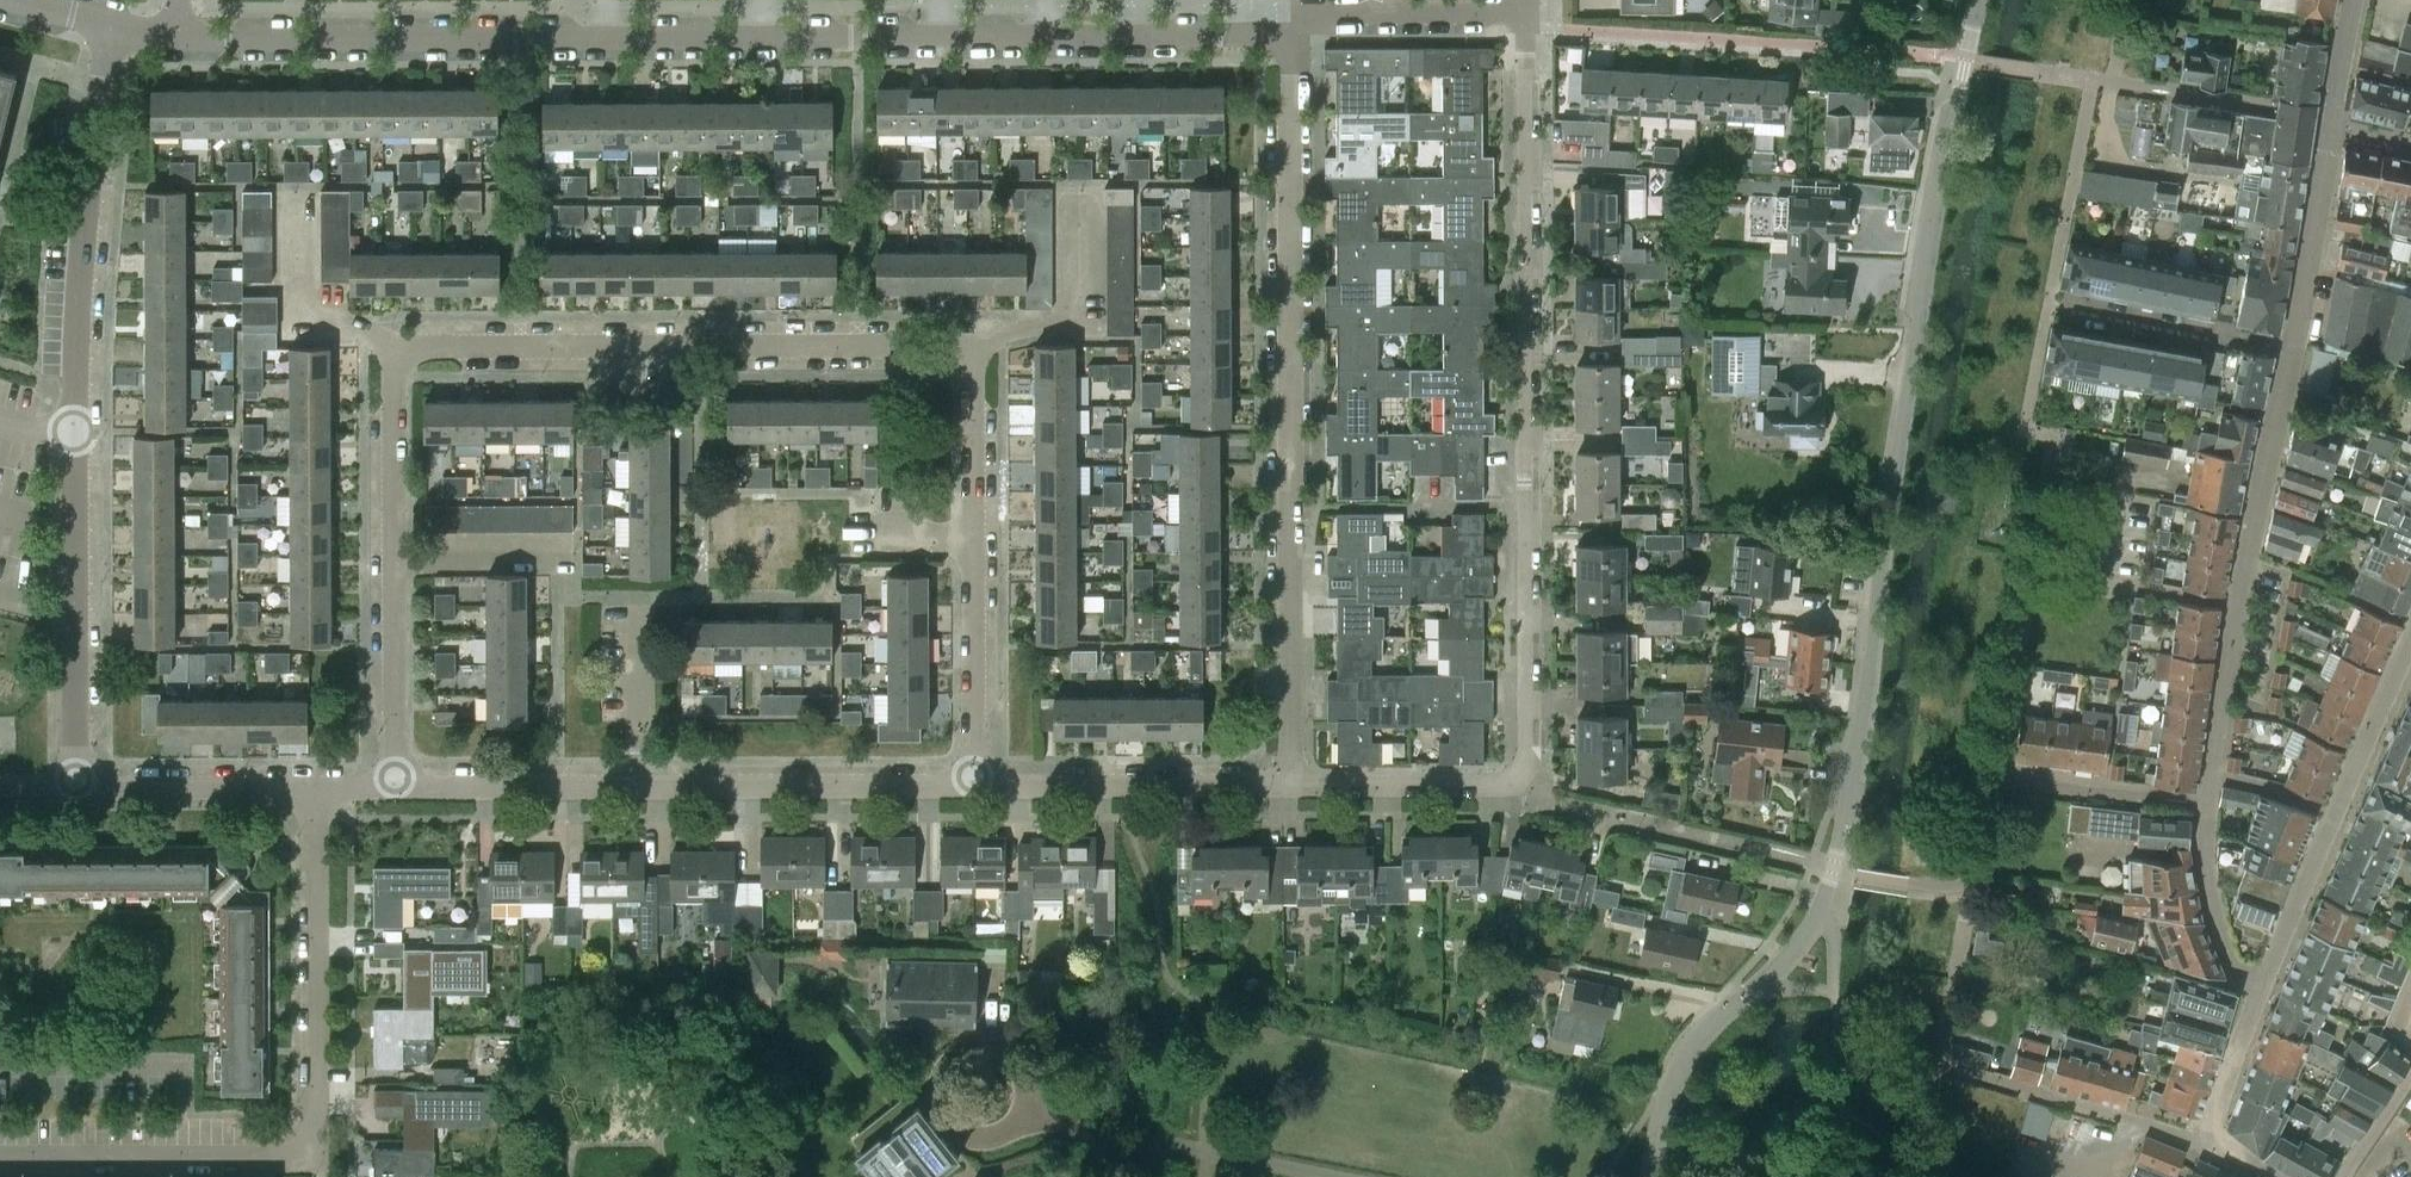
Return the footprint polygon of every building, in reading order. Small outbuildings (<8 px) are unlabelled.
[(1621,13),(1675,14),(1676,0),(1621,0),(1621,13)] [(1828,35),(1831,10),(1817,10),(1818,0),(1770,0),(1769,16),(1816,21),(1815,34),(1828,35)] [(2309,13),(2333,16),(2336,0),(2260,0),(2259,5),(2309,13)] [(1860,12),(1831,10),(1828,35),(1858,37),(1860,12)] [(2388,84),(2392,73),(2410,80),(2410,28),(2406,26),(2397,51),(2362,43),(2355,75),(2388,84)] [(2297,43),(2283,41),(2273,97),(2279,98),(2279,100),(2317,105),(2317,104),(2316,104),(2328,43),(2297,39),(2297,43)] [(1444,75),(1444,113),(1484,113),(1484,69),(1494,69),(1494,48),(1410,49),(1410,76),(1444,75)] [(2179,79),(2201,82),(2200,86),(2224,90),(2229,55),(2184,48),(2179,79)] [(1377,76),(1410,76),(1410,49),(1325,49),(1325,71),(1336,71),(1336,114),(1377,113),(1377,76)] [(16,72),(0,68),(0,139),(16,72)] [(1580,108),(1609,110),(1612,70),(1582,68),(1580,108)] [(1609,110),(1638,111),(1640,72),(1612,70),(1609,110)] [(1640,72),(1638,111),(1667,113),(1670,73),(1640,72)] [(1667,113),(1696,115),(1699,75),(1670,73),(1667,113)] [(1727,77),(1699,75),(1696,115),(1725,117),(1727,77)] [(2388,84),(2355,75),(2349,112),(2404,126),(2410,99),(2410,89),(2388,84)] [(1725,117),(1754,118),(1756,79),(1727,77),(1725,117)] [(1786,80),(1756,79),(1754,118),(1784,120),(1786,80)] [(994,87),(965,88),(965,131),(994,131),(994,87)] [(1022,87),(994,87),(994,131),(1022,131),(1022,87)] [(1051,87),(1022,87),(1022,131),(1051,131),(1051,87)] [(1079,87),(1051,87),(1051,131),(1079,131),(1079,87)] [(1108,87),(1079,87),(1079,131),(1108,131),(1108,87)] [(1136,87),(1108,87),(1108,131),(1136,131),(1136,87)] [(1165,87),(1136,87),(1136,131),(1165,131),(1165,87)] [(1194,87),(1165,87),(1165,131),(1194,131),(1194,87)] [(1194,87),(1194,131),(1223,131),(1223,87),(1194,87)] [(412,88),(383,89),(383,134),(412,133),(412,88)] [(440,88),(412,88),(412,133),(440,133),(440,88)] [(469,88),(440,88),(440,133),(469,133),(469,88)] [(469,88),(469,133),(498,133),(498,88),(469,88)] [(908,131),(908,88),(878,88),(878,131),(908,131)] [(936,88),(908,88),(908,131),(936,131),(936,88)] [(965,88),(936,88),(936,131),(965,131),(965,88)] [(183,134),(183,89),(153,89),(153,134),(183,134)] [(211,89),(183,89),(183,134),(212,134),(211,89)] [(240,89),(211,89),(212,134),(240,134),(240,89)] [(269,89),(240,89),(240,134),(269,134),(269,89)] [(297,89),(269,89),(269,134),(297,134),(297,89)] [(326,89),(297,89),(297,134),(326,134),(326,89)] [(354,89),(326,89),(326,134),(355,134),(354,89)] [(383,89),(354,89),(355,134),(383,134),(383,89)] [(2117,109),(2159,114),(2161,98),(2119,93),(2117,109)] [(2278,109),(2276,118),(2270,157),(2308,162),(2311,148),(2310,148),(2314,124),(2315,115),(2317,105),(2279,100),(2278,109)] [(603,147),(631,147),(631,102),(602,103),(603,147)] [(631,147),(660,147),(659,102),(631,102),(631,147)] [(660,147),(688,147),(688,102),(659,102),(660,147)] [(688,147),(717,147),(716,102),(688,102),(688,147)] [(717,147),(745,147),(745,102),(716,102),(717,147)] [(745,147),(773,147),(773,102),(745,102),(745,147)] [(773,147),(802,146),(802,102),(773,102),(773,147)] [(831,102),(802,102),(802,146),(831,146),(831,102)] [(574,147),(574,103),(544,103),(545,147),(574,147)] [(574,147),(603,147),(602,103),(574,103),(574,147)] [(2188,147),(2232,153),(2239,113),(2171,103),(2165,143),(2188,147)] [(1410,113),(1377,113),(1336,114),(1336,156),(1325,156),(1325,177),(1377,177),(1377,139),(1410,139),(1410,113)] [(1443,139),(1443,177),(1494,177),(1494,155),(1484,155),(1484,113),(1444,113),(1410,113),(1410,139),(1443,139)] [(2257,116),(2239,113),(2232,153),(2251,155),(2257,116)] [(1848,146),(1848,115),(1826,114),(1826,145),(1848,146)] [(1914,118),(1871,116),(1869,167),(1908,169),(1909,152),(1910,153),(1911,143),(1914,143),(1914,118)] [(2270,157),(2276,118),(2257,116),(2251,155),(2270,157)] [(1582,142),(1580,164),(1606,165),(1607,150),(1608,143),(1607,143),(1608,123),(1595,122),(1595,121),(1560,118),(1564,141),(1576,141),(1576,142),(1582,142)] [(1665,161),(1665,147),(1653,146),(1652,161),(1665,161)] [(1665,147),(1665,161),(1677,162),(1677,147),(1665,147)] [(2236,175),(2241,172),(2238,188),(2303,199),(2306,177),(2308,162),(2270,157),(2251,155),(2232,153),(2188,147),(2187,169),(2236,175)] [(2377,155),(2345,149),(2338,198),(2352,200),(2350,210),(2366,213),(2371,189),(2377,155)] [(1635,152),(1607,150),(1606,165),(1634,167),(1635,152)] [(1722,165),(1723,150),(1711,150),(1710,164),(1722,165)] [(1723,150),(1722,165),(1735,166),(1736,151),(1723,150)] [(1752,152),(1751,167),(1751,171),(1772,172),(1773,153),(1752,152)] [(2377,155),(2371,189),(2393,194),(2385,230),(2410,235),(2410,161),(2377,155)] [(965,180),(965,159),(952,159),(952,180),(965,180)] [(965,159),(965,180),(977,180),(977,159),(965,159)] [(1022,180),(1022,159),(1010,159),(1010,180),(1022,180)] [(1022,159),(1022,180),(1034,180),(1034,159),(1022,159)] [(1079,180),(1079,159),(1067,159),(1067,180),(1079,180)] [(1079,159),(1079,180),(1091,180),(1092,159),(1079,159)] [(1136,180),(1136,159),(1125,159),(1125,180),(1136,180)] [(1136,159),(1136,180),(1148,180),(1148,159),(1136,159)] [(1194,180),(1194,159),(1181,159),(1181,180),(1194,180)] [(1194,159),(1194,180),(1206,180),(1206,159),(1194,159)] [(240,181),(240,160),(228,160),(228,180),(240,181)] [(240,160),(240,181),(253,181),(253,160),(240,160)] [(908,180),(908,160),(895,160),(895,180),(908,180)] [(908,160),(908,180),(919,180),(919,160),(908,160)] [(183,180),(183,161),(170,161),(170,180),(183,180)] [(183,161),(183,180),(196,180),(196,161),(183,161)] [(297,181),(297,161),(285,161),(285,181),(297,181)] [(297,161),(297,181),(309,181),(309,161),(297,161)] [(355,181),(355,161),(343,161),(343,181),(355,181)] [(355,161),(355,181),(367,181),(367,161),(355,161)] [(412,181),(412,161),(400,161),(400,181),(412,181)] [(412,161),(412,181),(423,181),(423,161),(412,161)] [(469,181),(469,161),(457,161),(457,181),(469,181)] [(469,181),(481,181),(498,181),(498,171),(481,170),(481,161),(469,161),(469,181)] [(2151,207),(2155,181),(2083,170),(2078,196),(2151,207)] [(1617,219),(1617,218),(1630,218),(1630,188),(1645,188),(1645,174),(1601,172),(1601,187),(1576,187),(1576,219),(1617,219)] [(688,195),(688,175),(676,175),(676,195),(688,195)] [(688,175),(688,195),(700,195),(700,175),(688,175)] [(802,195),(802,175),(791,176),(791,195),(802,195)] [(802,175),(802,195),(815,195),(815,175),(802,175)] [(574,195),(574,176),(562,176),(562,195),(574,195)] [(574,176),(574,195),(586,195),(586,176),(574,176)] [(631,195),(631,176),(619,176),(619,195),(631,195)] [(631,176),(631,195),(643,195),(643,176),(631,176)] [(745,195),(745,176),(733,176),(733,195),(745,195)] [(745,176),(745,195),(757,195),(757,176),(745,176)] [(1410,177),(1377,177),(1325,177),(1325,198),(1337,198),(1337,241),(1379,241),(1378,204),(1410,204),(1410,177)] [(1443,177),(1410,177),(1410,204),(1443,204),(1443,241),(1484,241),(1484,198),(1495,199),(1494,177),(1443,177)] [(2180,184),(2155,181),(2151,207),(2175,211),(2180,184)] [(1026,201),(1026,188),(1012,188),(1012,208),(1026,208),(1026,201)] [(1052,188),(1026,188),(1026,201),(1052,201),(1052,188)] [(1107,203),(1133,203),(1133,188),(1104,188),(1104,203),(1107,203)] [(2233,217),(2237,218),(2244,219),(2298,226),(2303,199),(2238,188),(2233,217)] [(907,208),(907,189),(896,190),(896,209),(907,208)] [(907,189),(907,208),(921,208),(921,189),(907,189)] [(966,208),(966,189),(954,189),(954,208),(966,208)] [(966,189),(966,208),(978,208),(977,189),(966,189)] [(1190,219),(1230,219),(1230,189),(1190,189),(1190,219)] [(147,220),(187,220),(187,190),(147,190),(147,220)] [(322,190),(322,205),(351,205),(351,190),(322,190)] [(351,190),(351,205),(350,211),(363,210),(364,190),(351,190)] [(410,210),(409,190),(398,190),(398,210),(410,210)] [(409,190),(410,210),(423,210),(423,190),(409,190)] [(468,210),(468,190),(456,190),(456,210),(468,210)] [(481,190),(468,190),(468,210),(481,210),(481,190)] [(244,191),(244,206),(273,206),(273,191),(244,191)] [(1788,229),(1787,252),(1827,254),(1828,231),(1847,231),(1848,198),(1790,195),(1790,196),(1777,195),(1775,229),(1788,229)] [(1052,215),(1052,201),(1026,201),(1026,208),(1026,215),(1052,215)] [(1133,203),(1107,203),(1107,216),(1133,216),(1133,203)] [(746,225),(746,204),(733,205),(734,225),(746,225)] [(746,204),(746,225),(758,225),(758,204),(746,204)] [(804,224),(804,204),(793,204),(793,224),(804,224)] [(804,204),(804,224),(817,224),(817,204),(804,204)] [(322,205),(322,220),(351,220),(350,211),(351,205),(322,205)] [(571,225),(571,205),(560,205),(560,225),(571,225)] [(571,205),(571,225),(583,225),(583,205),(571,205)] [(629,225),(629,205),(617,205),(617,225),(629,225)] [(629,205),(629,225),(641,225),(641,205),(629,205)] [(687,224),(687,205),(675,205),(675,224),(687,224)] [(687,205),(687,224),(700,224),(700,205),(687,205)] [(273,221),(273,206),(244,206),(244,221),(273,221)] [(1141,219),(1159,219),(1159,206),(1140,206),(1141,219)] [(214,220),(233,220),(233,208),(214,207),(214,220)] [(2363,232),(2366,213),(2350,210),(2337,208),(2334,226),(2345,229),(2363,232)] [(2183,212),(2183,229),(2202,230),(2203,212),(2183,212)] [(1052,228),(1052,215),(1026,215),(1026,228),(1052,228)] [(1133,216),(1107,216),(1107,229),(1133,229),(1133,216)] [(2237,218),(2237,225),(2247,227),(2246,237),(2263,240),(2261,250),(2293,255),(2298,226),(2244,219),(2237,218)] [(1159,219),(1141,219),(1141,231),(1160,231),(1159,219)] [(1230,248),(1230,219),(1190,219),(1190,248),(1230,248)] [(1602,249),(1602,263),(1622,263),(1646,263),(1645,249),(1631,249),(1632,227),(1628,223),(1617,223),(1617,219),(1576,219),(1576,250),(1602,249)] [(147,220),(147,250),(187,250),(187,220),(147,220)] [(233,220),(214,220),(214,233),(233,233),(233,220)] [(322,220),(322,235),(351,234),(351,220),(322,220)] [(244,221),(244,236),(273,237),(273,221),(244,221)] [(1052,241),(1052,228),(1026,228),(1026,241),(1052,241)] [(1107,242),(1133,242),(1133,229),(1107,229),(1107,242)] [(2345,229),(2342,242),(2371,250),(2373,235),(2363,232),(2345,229)] [(322,235),(323,250),(351,250),(351,234),(322,235)] [(273,251),(273,237),(244,236),(244,251),(273,251)] [(2250,254),(2247,272),(2258,275),(2258,276),(2288,283),(2293,255),(2261,250),(2263,240),(2246,237),(2245,243),(2242,242),(2240,251),(2239,253),(2250,254)] [(1026,241),(1026,252),(1026,255),(1052,255),(1052,241),(1026,241)] [(1378,267),(1410,267),(1410,241),(1379,241),(1337,241),(1336,285),(1325,285),(1326,306),(1378,305),(1378,267)] [(1484,241),(1443,241),(1410,241),(1410,267),(1443,267),(1444,305),(1495,304),(1495,284),(1484,284),(1484,241)] [(1133,242),(1107,242),(1107,256),(1133,256),(1133,242)] [(2086,292),(2095,247),(2069,242),(2059,286),(2086,292)] [(2388,255),(2371,250),(2342,242),(2342,243),(2341,242),(2340,244),(2342,244),(2341,247),(2342,247),(2342,248),(2341,248),(2338,266),(2384,278),(2388,255)] [(2120,253),(2095,247),(2086,292),(2111,297),(2120,253)] [(1230,277),(1230,248),(1190,248),(1191,277),(1230,277)] [(147,250),(147,279),(187,279),(187,250),(147,250)] [(323,250),(323,265),(351,265),(351,254),(351,250),(323,250)] [(244,251),(244,266),(273,266),(273,251),(244,251)] [(1826,278),(1827,254),(1787,252),(1772,251),(1772,266),(1786,267),(1784,310),(1843,313),(1844,279),(1826,278)] [(907,292),(907,252),(877,252),(878,292),(907,292)] [(907,292),(937,292),(937,252),(907,252),(907,292)] [(937,292),(967,292),(966,252),(937,252),(937,292)] [(967,292),(996,292),(996,252),(966,252),(967,292)] [(1026,252),(996,252),(996,292),(1026,292),(1026,281),(1026,268),(1026,255),(1026,252)] [(468,254),(468,293),(498,293),(498,253),(468,254)] [(571,293),(571,253),(540,253),(541,293),(571,293)] [(600,253),(571,253),(571,293),(600,293),(600,253)] [(629,253),(600,253),(600,293),(629,293),(629,253)] [(658,253),(629,253),(629,293),(658,293),(658,253)] [(687,253),(658,253),(658,293),(688,293),(687,253)] [(717,253),(687,253),(688,293),(717,293),(717,253)] [(746,253),(717,253),(717,293),(746,292),(746,253)] [(775,253),(746,253),(746,292),(775,292),(775,253)] [(804,253),(775,253),(775,292),(804,292),(804,253)] [(834,253),(804,253),(804,292),(835,292),(834,253)] [(2111,297),(2136,302),(2145,258),(2120,253),(2111,297)] [(351,254),(351,265),(351,280),(351,293),(381,293),(381,254),(351,254)] [(381,293),(410,293),(410,254),(381,254),(381,293)] [(410,293),(439,293),(439,254),(410,254),(410,293)] [(439,293),(468,293),(468,254),(439,254),(439,293)] [(1052,255),(1026,255),(1026,268),(1052,268),(1052,255)] [(1107,269),(1133,269),(1133,256),(1107,256),(1107,269)] [(2171,263),(2145,258),(2136,302),(2162,307),(2171,263)] [(1576,277),(1576,307),(1617,307),(1630,307),(1630,277),(1655,277),(1655,263),(1646,263),(1622,263),(1602,263),(1602,277),(1576,277)] [(2162,307),(2187,313),(2196,268),(2171,263),(2162,307)] [(351,280),(351,265),(323,265),(323,280),(351,280)] [(1141,277),(1160,277),(1160,265),(1141,265),(1141,277)] [(244,266),(244,279),(244,281),(273,281),(273,266),(244,266)] [(214,267),(214,279),(234,279),(234,267),(214,267)] [(1052,268),(1026,268),(1026,281),(1052,281),(1052,268)] [(2213,318),(2220,286),(2222,274),(2196,268),(2187,313),(2213,318)] [(1133,269),(1107,269),(1107,282),(1133,282),(1133,269)] [(2246,272),(2237,324),(2280,332),(2287,291),(2288,283),(2258,276),(2258,275),(2247,272),(2246,272)] [(2236,277),(2222,274),(2220,286),(2234,289),(2236,277)] [(2338,275),(2336,275),(2336,276),(2335,278),(2337,278),(2332,307),(2330,306),(2329,309),(2331,309),(2326,338),(2324,337),(2324,339),(2324,340),(2410,364),(2410,295),(2338,275)] [(1160,277),(1141,277),(1141,289),(1160,289),(1160,277)] [(1230,306),(1230,277),(1191,277),(1191,306),(1230,306)] [(147,279),(147,308),(187,308),(187,279),(147,279)] [(244,296),(244,281),(244,279),(234,279),(214,279),(214,280),(213,280),(212,299),(243,300),(244,300),(244,296)] [(1052,281),(1026,281),(1026,292),(1026,294),(1052,294),(1052,281)] [(1133,282),(1107,282),(1107,295),(1133,295),(1133,282)] [(1052,308),(1052,294),(1026,294),(1026,308),(1052,308)] [(1133,295),(1107,295),(1107,308),(1133,308),(1133,295)] [(243,300),(243,330),(278,330),(278,296),(244,296),(244,300),(243,300)] [(1444,331),(1444,369),(1485,369),(1485,327),(1495,327),(1495,304),(1444,305),(1410,305),(1410,331),(1444,331)] [(1378,331),(1410,331),(1410,305),(1378,305),(1326,306),(1326,326),(1337,327),(1337,370),(1378,370),(1378,331)] [(1230,335),(1230,306),(1191,306),(1191,335),(1230,335)] [(1617,338),(1617,307),(1576,307),(1576,338),(1617,338)] [(147,308),(147,338),(187,338),(187,308),(147,308)] [(1133,308),(1107,308),(1107,321),(1133,321),(1133,308)] [(1107,321),(1107,335),(1133,335),(1133,321),(1107,321)] [(1141,336),(1161,335),(1160,323),(1141,323),(1141,336)] [(215,338),(234,338),(234,325),(214,326),(215,338)] [(2070,375),(2078,331),(2051,326),(2043,370),(2070,375)] [(264,365),(262,365),(262,349),(277,348),(277,331),(243,331),(243,378),(264,378),(264,365)] [(2070,375),(2095,380),(2103,335),(2078,331),(2070,375)] [(1760,334),(1714,333),(1712,392),(1758,393),(1757,430),(1764,430),(1791,430),(1791,446),(1816,446),(1816,431),(1820,431),(1820,426),(1824,423),(1824,413),(1820,409),(1821,405),(1817,405),(1817,383),(1776,382),(1776,364),(1759,363),(1760,334)] [(1161,335),(1141,336),(1141,348),(1161,348),(1161,335)] [(1230,364),(1230,335),(1191,335),(1191,364),(1230,364)] [(2095,380),(2121,384),(2129,340),(2103,335),(2095,380)] [(1622,337),(1622,351),(1655,351),(1655,336),(1622,337)] [(147,338),(147,367),(187,367),(187,338),(147,338)] [(234,338),(215,338),(215,349),(234,349),(234,338)] [(2121,384),(2146,389),(2154,344),(2129,340),(2121,384)] [(2179,349),(2154,344),(2146,389),(2171,393),(2179,349)] [(1035,377),(1075,376),(1074,346),(1035,346),(1035,377)] [(2327,393),(2336,350),(2314,346),(2305,388),(2327,393)] [(330,378),(330,348),(291,348),(291,378),(330,378)] [(2206,354),(2179,349),(2171,393),(2198,398),(2198,395),(2206,354)] [(2274,356),(2243,349),(2232,398),(2263,405),(2274,356)] [(1655,353),(1655,351),(1622,351),(1622,366),(1683,365),(1683,352),(1655,353)] [(1112,376),(1132,376),(1132,364),(1112,364),(1112,376)] [(1230,393),(1230,364),(1191,364),(1191,394),(1230,393)] [(1576,365),(1576,395),(1618,395),(1618,365),(1576,365)] [(147,367),(147,396),(187,396),(187,367),(147,367)] [(1378,395),(1411,395),(1410,369),(1378,370),(1337,370),(1337,413),(1326,413),(1326,434),(1378,434),(1378,395)] [(1444,369),(1410,369),(1411,395),(1444,395),(1444,434),(1455,434),(1485,434),(1495,434),(1495,413),(1485,413),(1485,369),(1444,369)] [(1035,377),(1036,406),(1075,406),(1075,376),(1035,377)] [(1132,376),(1112,376),(1112,389),(1132,389),(1132,376)] [(243,378),(243,398),(258,398),(258,391),(264,391),(264,378),(243,378)] [(330,407),(330,378),(291,378),(291,407),(330,407)] [(1141,394),(1162,394),(1162,383),(1141,383),(1141,394)] [(214,396),(234,396),(234,384),(214,384),(214,396)] [(2303,390),(2302,392),(2297,412),(2328,420),(2334,397),(2303,390)] [(1230,393),(1191,394),(1191,424),(1230,424),(1230,393)] [(1162,394),(1141,394),(1141,407),(1162,407),(1162,394)] [(1617,426),(1618,395),(1576,395),(1576,426),(1617,426)] [(2214,398),(2198,395),(2198,398),(2196,406),(2212,409),(2214,398)] [(187,396),(147,396),(147,427),(187,427),(187,396)] [(234,396),(214,396),(214,409),(234,409),(234,396)] [(457,441),(457,400),(427,400),(426,441),(457,441)] [(486,400),(457,400),(457,441),(486,441),(486,400)] [(515,400),(486,400),(486,441),(515,441),(515,400)] [(544,400),(515,400),(515,441),(544,441),(544,400)] [(544,400),(544,441),(574,441),(574,400),(544,400)] [(759,439),(759,400),(728,401),(729,440),(759,439)] [(759,439),(788,439),(788,400),(759,400),(759,439)] [(788,439),(817,439),(817,400),(788,400),(788,439)] [(817,400),(817,439),(847,439),(846,400),(817,400)] [(846,400),(847,439),(877,439),(877,400),(846,400)] [(1036,406),(1036,435),(1075,435),(1075,406),(1036,406)] [(330,437),(330,407),(291,407),(292,437),(330,437)] [(2184,432),(2181,448),(2249,460),(2258,419),(2222,411),(2217,435),(2202,432),(2201,435),(2184,432)] [(2143,420),(2141,436),(2160,440),(2163,423),(2143,420)] [(1103,435),(1122,435),(1122,422),(1102,422),(1103,435)] [(245,424),(245,437),(264,437),(264,423),(245,424)] [(1622,425),(1622,440),(1655,440),(1655,425),(1622,425)] [(2287,457),(2332,472),(2342,442),(2294,426),(2287,457)] [(630,457),(669,457),(669,427),(630,427),(630,457)] [(2072,445),(2075,430),(2065,428),(2062,443),(2072,445)] [(1179,464),(1219,464),(1219,434),(1179,434),(1179,464)] [(1427,434),(1378,434),(1326,434),(1326,455),(1337,455),(1337,498),(1378,498),(1378,460),(1410,460),(1411,475),(1427,475),(1427,434)] [(1427,434),(1427,475),(1442,475),(1442,434),(1427,434)] [(1455,434),(1444,434),(1442,434),(1442,475),(1455,475),(1455,465),(1455,449),(1455,434)] [(1485,434),(1455,434),(1455,449),(1485,449),(1485,434)] [(136,465),(175,466),(175,435),(136,435),(136,465)] [(1036,435),(1036,464),(1075,464),(1075,435),(1036,435)] [(1122,435),(1103,435),(1103,447),(1122,447),(1122,435)] [(2370,435),(2366,449),(2365,450),(2370,452),(2371,451),(2391,458),(2395,444),(2370,435)] [(264,448),(264,437),(245,437),(245,448),(264,448)] [(330,466),(330,437),(292,437),(292,466),(330,466)] [(2181,448),(2125,438),(2121,458),(2167,467),(2169,457),(2194,461),(2188,495),(2175,493),(2173,500),(2239,512),(2249,460),(2181,448)] [(1655,440),(1622,440),(1622,455),(1656,454),(1655,440)] [(584,457),(602,457),(602,444),(583,444),(584,457)] [(2365,450),(2366,449),(2358,446),(2351,467),(2363,472),(2370,452),(2365,450)] [(1455,465),(1485,465),(1485,449),(1455,449),(1455,465)] [(1132,464),(1151,464),(1151,452),(1132,452),(1132,464)] [(209,466),(229,466),(228,454),(209,455),(209,466)] [(1577,454),(1577,484),(1618,485),(1618,454),(1577,454)] [(602,457),(584,457),(584,469),(602,469),(602,457)] [(669,486),(669,457),(630,457),(630,486),(669,486)] [(2285,463),(2280,484),(2319,498),(2325,478),(2330,479),(2332,472),(2287,457),(2285,463)] [(1036,464),(1036,494),(1075,493),(1075,464),(1036,464)] [(1151,464),(1132,464),(1132,476),(1151,476),(1151,464)] [(1179,464),(1179,494),(1219,494),(1219,464),(1179,464)] [(136,465),(136,495),(175,495),(175,466),(136,465)] [(1455,482),(1485,482),(1485,465),(1455,465),(1455,475),(1455,482)] [(229,466),(209,466),(210,479),(229,478),(229,466)] [(331,495),(330,466),(292,466),(292,495),(331,495)] [(746,487),(759,487),(759,468),(746,468),(746,487)] [(771,468),(759,468),(759,487),(771,487),(771,468)] [(805,487),(818,487),(817,468),(805,468),(805,487)] [(817,468),(818,487),(830,487),(830,468),(817,468)] [(877,487),(877,468),(864,468),(864,487),(877,487)] [(2385,477),(2379,494),(2382,495),(2410,505),(2410,470),(2404,485),(2385,477)] [(515,496),(515,475),(502,476),(503,496),(515,496)] [(515,475),(515,496),(527,495),(527,475),(515,475)] [(574,495),(574,475),(562,475),(562,495),(574,495)] [(457,496),(457,476),(444,476),(444,496),(457,496)] [(457,476),(457,496),(468,496),(468,476),(457,476)] [(1103,493),(1122,493),(1122,481),(1103,481),(1103,493)] [(239,483),(240,495),(258,495),(257,482),(239,483)] [(1485,482),(1455,482),(1455,499),(1485,499),(1485,482)] [(1618,515),(1618,485),(1577,484),(1577,515),(1618,515)] [(2319,498),(2280,484),(2273,507),(2311,521),(2319,498)] [(669,515),(669,486),(630,486),(630,516),(669,515)] [(1036,494),(1036,523),(1075,523),(1075,493),(1036,494)] [(1122,493),(1103,493),(1103,506),(1122,506),(1122,493)] [(1179,494),(1179,523),(1219,523),(1219,494),(1179,494)] [(136,495),(136,524),(175,524),(175,495),(136,495)] [(258,507),(258,495),(240,495),(240,507),(258,507)] [(331,524),(331,495),(292,495),(292,524),(331,524)] [(2410,530),(2410,505),(2382,495),(2374,517),(2388,522),(2410,530)] [(2172,516),(2174,505),(2159,502),(2157,513),(2172,516)] [(584,516),(601,516),(601,503),(584,503),(584,516)] [(440,505),(427,505),(427,532),(440,532),(440,505)] [(453,532),(453,505),(440,505),(440,532),(453,532)] [(467,532),(467,505),(453,505),(453,532),(467,532)] [(467,505),(467,532),(480,532),(480,505),(467,505)] [(493,532),(493,505),(480,505),(480,532),(493,532)] [(507,531),(507,505),(493,505),(493,532),(507,531)] [(507,505),(507,531),(520,531),(520,505),(507,505)] [(533,531),(533,505),(520,505),(520,531),(533,531)] [(533,505),(533,531),(547,531),(547,505),(533,505)] [(560,531),(560,505),(547,505),(547,531),(560,531)] [(560,531),(573,531),(573,505),(560,505),(560,531)] [(2323,525),(2311,521),(2273,507),(2264,549),(2278,554),(2310,566),(2316,546),(2323,525)] [(2195,520),(2192,535),(2233,543),(2233,540),(2229,539),(2230,533),(2234,534),(2238,517),(2197,509),(2197,510),(2186,508),(2184,518),(2195,520)] [(1132,523),(1151,523),(1151,509),(1132,510),(1132,523)] [(210,524),(229,524),(228,512),(209,512),(210,524)] [(1412,576),(1412,555),(1412,550),(1373,550),(1372,534),(1383,535),(1384,513),(1338,513),(1338,555),(1328,555),(1328,576),(1412,576)] [(1412,555),(1412,576),(1494,576),(1494,555),(1485,555),(1485,513),(1453,513),(1454,525),(1442,525),(1443,555),(1412,555)] [(1622,514),(1622,528),(1656,529),(1656,514),(1622,514)] [(669,545),(669,515),(630,516),(630,545),(669,545)] [(601,516),(584,516),(584,527),(601,527),(601,516)] [(2373,543),(2410,558),(2410,530),(2388,522),(2380,541),(2375,539),(2373,543)] [(1036,523),(1036,552),(1075,552),(1075,523),(1036,523)] [(1151,535),(1151,523),(1132,523),(1132,535),(1151,535)] [(1179,523),(1179,552),(1219,552),(1219,523),(1179,523)] [(136,524),(136,553),(175,553),(175,524),(136,524)] [(229,536),(229,524),(210,524),(210,537),(229,536)] [(331,553),(331,524),(292,524),(292,554),(331,553)] [(2171,531),(2160,529),(2157,544),(2168,546),(2171,531)] [(1682,534),(1644,533),(1644,548),(1682,549),(1682,534)] [(2192,535),(2187,561),(2228,568),(2231,552),(2226,551),(2227,545),(2232,546),(2233,543),(2192,535)] [(1103,552),(1123,552),(1123,539),(1103,539),(1103,552)] [(240,541),(240,554),(258,554),(258,541),(240,541)] [(2352,592),(2370,599),(2374,601),(2392,608),(2405,613),(2410,600),(2410,558),(2373,543),(2352,592)] [(669,545),(630,545),(630,575),(669,575),(669,545)] [(1577,546),(1578,576),(1624,576),(1624,545),(1577,546)] [(1791,550),(1756,547),(1751,591),(1787,595),(1791,550)] [(1036,552),(1036,581),(1075,581),(1075,552),(1036,552)] [(1123,552),(1103,552),(1103,564),(1123,564),(1123,552)] [(1179,552),(1179,581),(1219,581),(1219,552),(1179,552)] [(136,553),(136,582),(175,582),(175,553),(136,553)] [(331,583),(331,553),(292,554),(292,583),(331,583)] [(258,566),(258,554),(240,554),(240,566),(258,566)] [(2228,568),(2187,561),(2182,587),(2222,595),(2223,591),(2219,590),(2220,584),(2224,585),(2228,568)] [(583,562),(583,575),(601,575),(602,562),(583,562)] [(2150,581),(2161,583),(2164,568),(2153,566),(2150,581)] [(1132,581),(1151,581),(1151,568),(1132,568),(1132,581)] [(210,582),(229,582),(229,570),(209,570),(210,582)] [(887,574),(887,604),(927,604),(927,574),(887,574)] [(489,605),(527,605),(527,575),(489,575),(489,605)] [(1373,602),(1411,602),(1412,576),(1328,576),(1328,597),(1337,597),(1337,638),(1382,638),(1382,618),(1373,618),(1373,602)] [(1439,617),(1439,638),(1484,638),(1484,598),(1494,598),(1494,576),(1412,576),(1411,602),(1450,602),(1450,617),(1439,617)] [(1625,608),(1624,576),(1578,576),(1578,608),(1625,608)] [(2290,579),(2288,594),(2299,596),(2309,598),(2314,586),(2301,581),(2290,579)] [(1036,581),(1037,610),(1076,610),(1075,581),(1036,581)] [(1151,581),(1132,581),(1132,593),(1151,593),(1151,581)] [(1179,581),(1179,610),(1219,610),(1219,581),(1179,581)] [(136,582),(136,611),(175,612),(175,582),(136,582)] [(229,582),(210,582),(210,595),(229,595),(229,582)] [(331,612),(331,583),(292,583),(292,612),(331,612)] [(841,593),(841,604),(860,604),(860,592),(841,592),(841,593)] [(437,593),(437,606),(456,606),(456,593),(437,593)] [(1725,594),(1723,612),(1749,615),(1751,596),(1725,594)] [(2144,612),(2146,598),(2135,596),(2133,611),(2144,612)] [(1123,610),(1123,598),(1103,598),(1103,610),(1123,610)] [(238,612),(258,612),(258,600),(238,600),(238,612)] [(2175,629),(2216,634),(2219,618),(2214,617),(2215,611),(2219,612),(2220,608),(2179,602),(2175,629)] [(860,604),(841,604),(841,617),(860,617),(860,604)] [(927,633),(927,604),(887,604),(888,633),(927,633)] [(1643,604),(1643,619),(1682,619),(1682,615),(1682,605),(1643,604)] [(489,605),(489,635),(527,634),(527,605),(489,605)] [(456,617),(456,606),(437,606),(437,617),(456,617)] [(2351,632),(2389,649),(2396,633),(2392,631),(2394,626),(2398,628),(2400,624),(2362,607),(2351,632)] [(1076,610),(1037,610),(1037,641),(1076,640),(1076,610)] [(1103,610),(1103,611),(1103,623),(1123,623),(1123,610),(1103,610)] [(1219,610),(1179,610),(1179,640),(1219,640),(1219,610)] [(175,612),(136,611),(136,642),(175,642),(175,612)] [(258,612),(238,612),(238,625),(258,625),(258,612)] [(331,612),(292,612),(292,642),(331,642),(331,612)] [(1643,634),(1682,634),(1701,634),(1701,627),(1707,627),(1707,615),(1682,615),(1682,619),(1643,619),(1643,634)] [(2281,633),(2292,635),(2294,620),(2283,619),(2281,633)] [(714,660),(714,620),(683,620),(683,659),(714,660)] [(743,620),(714,620),(714,660),(743,659),(743,620)] [(772,620),(743,620),(743,659),(772,659),(772,620)] [(784,660),(802,660),(802,620),(772,620),(772,659),(772,667),(784,667),(784,660)] [(802,620),(802,660),(832,659),(832,620),(802,620)] [(2142,624),(2131,623),(2129,637),(2140,639),(2142,624)] [(2298,624),(2294,634),(2325,647),(2329,637),(2298,624)] [(1133,641),(1156,641),(1156,628),(1132,628),(1133,641)] [(1791,628),(1788,656),(1828,661),(1829,648),(1833,649),(1834,636),(1830,636),(1830,632),(1791,628)] [(2214,651),(2216,634),(2175,629),(2172,655),(2213,660),(2213,657),(2209,656),(2210,650),(2214,651)] [(209,630),(209,642),(229,642),(229,630),(209,630)] [(1578,631),(1578,663),(1625,663),(1637,663),(1637,634),(1625,633),(1625,631),(1578,631)] [(2341,656),(2379,672),(2380,669),(2376,667),(2378,662),(2382,664),(2389,649),(2351,632),(2347,641),(2341,656)] [(927,663),(927,633),(888,633),(888,663),(927,663)] [(2292,635),(2281,633),(2279,647),(2290,649),(2292,635)] [(527,664),(527,634),(489,635),(489,663),(489,664),(527,664)] [(1753,653),(1768,654),(1769,639),(1736,636),(1735,648),(1754,649),(1753,653)] [(1382,658),(1382,638),(1337,638),(1338,679),(1328,679),(1329,700),(1411,700),(1411,674),(1372,674),(1372,658),(1382,658)] [(1450,674),(1411,674),(1411,700),(1494,700),(1494,679),(1484,679),(1484,638),(1439,638),(1439,658),(1450,658),(1450,674)] [(1757,664),(1787,667),(1785,685),(1825,689),(1826,685),(1829,686),(1830,675),(1827,675),(1828,661),(1788,656),(1768,654),(1753,653),(1754,649),(1735,648),(1733,665),(1730,703),(1753,706),(1757,664)] [(1209,649),(1209,678),(1221,678),(1221,649),(1209,649)] [(1084,669),(1084,650),(1072,650),(1072,669),(1084,669)] [(1084,650),(1084,669),(1096,669),(1096,650),(1084,650)] [(1142,669),(1142,650),(1130,650),(1130,669),(1142,669)] [(1142,650),(1142,669),(1155,668),(1155,650),(1142,650)] [(1202,680),(1202,669),(1202,650),(1189,650),(1189,680),(1202,680)] [(277,652),(277,671),(290,670),(290,651),(277,652)] [(437,651),(437,664),(456,664),(456,651),(437,651)] [(841,663),(861,663),(861,651),(841,651),(841,663)] [(172,652),(159,652),(159,671),(172,671),(172,652)] [(219,671),(219,652),(207,652),(207,671),(219,671)] [(219,652),(219,671),(232,670),(231,652),(219,652)] [(277,671),(277,652),(265,652),(266,671),(277,671)] [(2162,675),(2161,679),(2209,686),(2212,669),(2207,669),(2208,663),(2212,664),(2213,660),(2172,655),(2169,676),(2162,675)] [(2377,675),(2379,672),(2341,656),(2330,679),(2368,696),(2375,681),(2371,679),(2373,673),(2377,675)] [(2124,674),(2135,676),(2137,661),(2126,660),(2124,674)] [(861,663),(841,663),(841,676),(861,676),(861,663)] [(928,692),(927,663),(888,663),(888,692),(928,692)] [(1625,663),(1578,663),(1577,692),(1625,693),(1625,663)] [(456,676),(456,664),(437,664),(437,676),(456,676)] [(528,693),(527,664),(489,664),(489,672),(489,693),(528,693)] [(2056,681),(2058,670),(2043,668),(2042,679),(2056,681)] [(2058,670),(2056,681),(2071,683),(2072,672),(2058,670)] [(2286,672),(2275,671),(2272,685),(2283,687),(2286,672)] [(2135,676),(2124,674),(2122,689),(2133,690),(2135,676)] [(2108,688),(2110,677),(2095,675),(2093,686),(2108,688)] [(2167,687),(2165,706),(2206,712),(2206,708),(2202,708),(2202,702),(2207,703),(2209,686),(2161,679),(2160,686),(2167,687)] [(2330,679),(2330,680),(2320,703),(2358,720),(2359,717),(2355,715),(2357,710),(2361,711),(2368,696),(2330,679)] [(142,730),(159,730),(159,738),(189,738),(189,698),(160,698),(160,691),(142,691),(142,730)] [(1644,691),(1644,705),(1682,705),(1682,691),(1644,691)] [(928,692),(888,692),(888,721),(877,721),(877,740),(920,740),(920,722),(928,722),(928,692)] [(528,693),(489,693),(489,723),(528,723),(528,693)] [(701,712),(714,712),(714,693),(701,693),(701,712)] [(727,693),(714,693),(714,712),(726,713),(727,693)] [(772,714),(772,694),(760,694),(760,714),(772,714)] [(772,694),(772,714),(803,714),(803,694),(772,694)] [(803,694),(803,714),(832,714),(832,694),(803,694)] [(2281,697),(2271,695),(2268,710),(2279,712),(2281,697)] [(1085,736),(1084,696),(1040,697),(1040,726),(1055,726),(1055,736),(1085,736)] [(1113,696),(1084,696),(1085,736),(1114,735),(1113,696)] [(1114,736),(1143,735),(1143,696),(1113,696),(1114,735),(1114,736)] [(1143,735),(1172,735),(1172,696),(1143,696),(1143,735)] [(1202,696),(1172,696),(1172,735),(1202,735),(1202,696)] [(219,698),(189,698),(189,738),(219,738),(219,698)] [(248,698),(219,698),(219,738),(248,738),(248,698)] [(277,698),(248,698),(248,738),(277,738),(277,698)] [(308,698),(277,698),(277,738),(308,738),(308,698)] [(1411,700),(1329,700),(1329,722),(1338,722),(1338,763),(1382,762),(1382,741),(1372,742),(1372,726),(1411,726),(1411,700)] [(1494,721),(1494,700),(1411,700),(1411,726),(1450,726),(1450,741),(1440,741),(1440,762),(1484,762),(1484,721),(1494,721)] [(2408,702),(2395,731),(2394,733),(2393,732),(2393,733),(2389,742),(2389,743),(2389,744),(2389,745),(2375,778),(2410,797),(2410,704),(2408,702)] [(2356,723),(2358,720),(2320,703),(2309,728),(2347,744),(2354,728),(2350,727),(2352,721),(2356,723)] [(1682,705),(1644,705),(1643,719),(1682,719),(1682,705)] [(1704,706),(1685,705),(1684,722),(1704,722),(1704,706)] [(2205,715),(2206,712),(2165,706),(2163,721),(2154,720),(2152,731),(2202,737),(2204,721),(2200,720),(2201,714),(2205,715)] [(841,710),(841,722),(861,722),(861,709),(841,710)] [(437,723),(456,723),(456,710),(437,710),(437,723)] [(2117,726),(2128,727),(2130,714),(2119,712),(2117,726)] [(2045,764),(2051,719),(2021,715),(2015,760),(2034,762),(2035,758),(2042,758),(2042,763),(2045,764)] [(2244,732),(2247,717),(2236,715),(2233,730),(2244,732)] [(1578,717),(1578,748),(1626,748),(1626,717),(1578,717)] [(1781,725),(1720,719),(1716,756),(1733,758),(1729,793),(1760,797),(1763,766),(1777,767),(1781,725)] [(2081,723),(2051,719),(2045,764),(2049,764),(2050,759),(2057,761),(2056,765),(2075,768),(2081,723)] [(2081,723),(2075,768),(2093,770),(2094,766),(2102,767),(2101,771),(2105,772),(2111,727),(2081,723)] [(2128,727),(2117,726),(2115,741),(2126,743),(2128,727)] [(2200,754),(2202,737),(2152,731),(2151,742),(2160,743),(2158,758),(2199,763),(2199,760),(2194,759),(2195,753),(2200,754)] [(2337,767),(2344,751),(2306,734),(2295,759),(2333,775),(2334,772),(2330,770),(2333,765),(2337,767)] [(1626,778),(1626,748),(1578,748),(1578,778),(1626,778)] [(2227,770),(2238,772),(2240,757),(2229,755),(2227,770)] [(2199,763),(2158,758),(2156,773),(2146,772),(2145,783),(2195,790),(2197,773),(2193,772),(2194,766),(2198,767),(2199,763)] [(2333,775),(2295,759),(2284,783),(2322,800),(2329,784),(2325,782),(2327,777),(2332,779),(2333,775)] [(2123,765),(2112,763),(2110,778),(2121,780),(2123,765)] [(2375,778),(2362,806),(2406,825),(2406,826),(2410,828),(2410,797),(2375,778)] [(1645,787),(1642,803),(1679,810),(1681,794),(1645,787)] [(2259,795),(2229,788),(2222,787),(2219,804),(2246,809),(2246,808),(2255,809),(2245,841),(2264,849),(2267,841),(2299,854),(2315,815),(2291,805),(2259,795)] [(2139,817),(2140,817),(2141,811),(2137,811),(2137,812),(2110,808),(2111,807),(2106,807),(2106,808),(2093,806),(2093,805),(2091,805),(2088,833),(2138,839),(2139,817)] [(2406,826),(2406,825),(2362,806),(2350,834),(2393,853),(2393,854),(2410,862),(2410,850),(2405,847),(2405,848),(2397,845),(2406,826)] [(2139,817),(2138,839),(2137,844),(2171,846),(2176,847),(2188,848),(2188,849),(2189,849),(2189,848),(2191,820),(2140,817),(2139,817)] [(2288,880),(2299,854),(2267,841),(2264,849),(2245,841),(2242,851),(2228,847),(2230,837),(2218,833),(2217,859),(2246,865),(2288,880)] [(2381,881),(2393,854),(2393,853),(2350,834),(2337,862),(2381,881)] [(1476,893),(1489,893),(1493,855),(1478,855),(1478,843),(1471,842),(1471,835),(1439,836),(1440,874),(1452,874),(1453,886),(1476,886),(1476,893)] [(1062,884),(1062,836),(1032,836),(1032,843),(1017,842),(1017,890),(1017,918),(1031,918),(1031,897),(1063,898),(1062,884)] [(1093,919),(1095,919),(1095,933),(1113,933),(1113,889),(1095,889),(1095,884),(1093,884),(1093,837),(1062,836),(1062,884),(1084,884),(1084,902),(1093,902),(1093,919)] [(1402,865),(1387,865),(1388,902),(1402,902),(1402,887),(1425,887),(1425,874),(1440,874),(1439,836),(1408,836),(1408,842),(1401,842),(1402,865)] [(760,884),(791,884),(791,837),(760,837),(760,884)] [(791,837),(791,884),(822,884),(821,837),(791,837)] [(851,884),(882,884),(881,837),(850,837),(851,884)] [(881,837),(882,884),(912,884),(912,837),(881,837)] [(941,883),(972,883),(972,837),(941,837),(941,883)] [(972,837),(972,883),(1003,884),(1003,837),(972,837)] [(1503,886),(1526,890),(1524,896),(1539,899),(1542,881),(1550,844),(1519,838),(1517,846),(1510,845),(1508,855),(1493,855),(1489,893),(1502,893),(1503,886)] [(171,850),(0,851),(0,891),(210,892),(209,893),(221,904),(221,903),(223,1090),(262,1090),(264,907),(270,907),(270,889),(251,889),(242,881),(250,872),(240,862),(231,871),(223,863),(223,857),(209,857),(209,843),(205,843),(205,849),(171,850)] [(223,843),(209,843),(209,857),(223,857),(223,843)] [(1542,881),(1555,883),(1552,896),(1575,900),(1574,908),(1589,910),(1596,874),(1583,872),(1585,860),(1578,858),(1579,850),(1550,844),(1542,881)] [(1373,902),(1388,902),(1387,865),(1373,865),(1373,853),(1365,853),(1365,845),(1335,846),(1335,884),(1335,903),(1350,903),(1350,896),(1372,896),(1373,902)] [(1217,884),(1229,884),(1229,846),(1199,847),(1199,853),(1191,853),(1191,866),(1177,866),(1178,903),(1193,903),(1193,896),(1217,896),(1217,884)] [(1260,846),(1229,846),(1229,884),(1243,883),(1243,897),(1268,896),(1269,903),(1282,903),(1281,853),(1260,853),(1260,846)] [(1320,903),(1335,903),(1335,884),(1335,846),(1304,846),(1304,853),(1281,853),(1282,903),(1297,903),(1297,896),(1320,896),(1320,903)] [(2173,861),(2130,858),(2131,891),(2138,892),(2143,892),(2196,890),(2189,848),(2189,849),(2188,849),(2188,848),(2176,847),(2171,846),(2173,861)] [(490,900),(521,899),(520,851),(490,852),(490,900)] [(550,851),(520,851),(521,899),(551,899),(550,851)] [(580,899),(610,899),(610,851),(580,851),(580,899)] [(610,851),(610,899),(641,899),(641,851),(610,851)] [(671,898),(701,898),(701,851),(671,851),(671,898)] [(701,851),(701,898),(731,898),(731,851),(701,851)] [(1681,872),(1684,859),(1651,852),(1648,866),(1671,871),(1662,917),(1685,922),(1688,908),(1730,916),(1737,883),(1681,872)] [(2288,881),(2288,880),(2246,865),(2217,859),(2218,872),(2223,874),(2224,873),(2242,878),(2239,886),(2220,881),(2222,892),(2236,894),(2237,891),(2279,905),(2287,885),(2284,884),(2285,880),(2288,881)] [(2368,910),(2381,881),(2337,862),(2325,891),(2368,910)] [(416,891),(416,896),(449,896),(449,866),(373,866),(373,926),(403,926),(404,891),(416,891)] [(821,919),(823,919),(823,937),(838,937),(838,919),(836,919),(836,890),(821,890),(821,919)] [(838,919),(838,937),(857,937),(857,923),(854,919),(851,919),(851,890),(836,890),(836,919),(838,919)] [(912,919),(914,919),(913,937),(929,937),(929,918),(927,918),(927,890),(912,890),(912,919)] [(942,890),(927,890),(927,918),(929,918),(942,918),(942,890)] [(1000,918),(1017,918),(1017,890),(1000,890),(1000,918)] [(2202,922),(2196,890),(2143,892),(2138,892),(2138,914),(2140,915),(2146,916),(2202,922)] [(2139,919),(2140,915),(2138,914),(2138,892),(2131,891),(2126,891),(2125,891),(2124,915),(2126,916),(2139,919)] [(2237,891),(2236,894),(2231,906),(2233,910),(2238,911),(2236,916),(2235,915),(2234,916),(2236,917),(2233,923),(2244,927),(2242,932),(2261,939),(2265,927),(2269,928),(2269,929),(2271,930),(2271,928),(2268,927),(2269,923),(2272,924),(2279,905),(2237,891)] [(2308,929),(2351,948),(2365,917),(2322,898),(2308,929)] [(2096,904),(2075,901),(2073,911),(2095,915),(2096,904)] [(489,904),(476,904),(477,934),(490,934),(489,904)] [(551,933),(566,933),(566,904),(551,904),(551,933)] [(580,904),(566,904),(566,933),(580,933),(580,904)] [(670,904),(656,904),(655,934),(671,933),(670,904)] [(731,933),(746,933),(746,904),(731,904),(731,933)] [(761,904),(746,904),(746,933),(761,933),(761,904)] [(1646,913),(1613,906),(1610,920),(1643,927),(1646,913)] [(2405,926),(2410,929),(2410,910),(2404,909),(2404,913),(2393,912),(2390,919),(2405,926)] [(2098,910),(2091,942),(2130,952),(2138,920),(2098,910)] [(2202,922),(2146,916),(2166,963),(2224,977),(2225,977),(2202,922)] [(1005,918),(1005,936),(1020,936),(1020,918),(1017,918),(1005,918)] [(476,941),(476,926),(433,926),(433,940),(476,941)] [(1647,928),(1640,961),(1692,971),(1698,939),(1647,928)] [(2351,948),(2308,929),(2294,961),(2338,980),(2338,979),(2351,948)] [(1976,937),(1974,951),(1992,955),(1995,941),(1976,937)] [(817,939),(817,958),(827,958),(827,957),(837,957),(837,958),(847,959),(847,940),(817,939)] [(403,956),(403,1007),(433,1007),(434,971),(446,971),(446,977),(462,977),(462,948),(403,947),(403,940),(373,940),(374,956),(403,956)] [(749,941),(748,993),(772,993),(773,950),(758,949),(758,941),(749,941)] [(2391,965),(2407,972),(2410,963),(2410,958),(2397,952),(2391,965)] [(1562,960),(1527,953),(1524,970),(1558,977),(1562,960)] [(976,962),(885,961),(885,1023),(974,1024),(974,1009),(977,1009),(977,976),(976,976),(976,962)] [(2281,993),(2315,1007),(2324,1011),(2338,980),(2294,961),(2280,993),(2281,993)] [(2376,976),(2401,986),(2407,972),(2391,965),(2382,961),(2376,976)] [(2174,973),(2167,1004),(2228,1022),(2236,993),(2174,973)] [(1600,1046),(1607,1018),(1610,1018),(1617,987),(1567,976),(1553,1036),(1600,1046)] [(2306,1030),(2315,1007),(2281,993),(2267,1026),(2267,1027),(2267,1028),(2295,1039),(2297,1037),(2304,1040),(2304,1039),(2326,1048),(2332,1034),(2319,1029),(2316,1034),(2306,1030)] [(2391,1011),(2396,998),(2370,994),(2367,1001),(2391,1011)] [(2220,1051),(2228,1022),(2167,1004),(2162,1026),(2144,1022),(2143,1029),(2144,1029),(2144,1030),(2220,1051)] [(433,1007),(403,1007),(374,1007),(374,1066),(404,1066),(404,1030),(416,1030),(416,1036),(434,1036),(433,1014),(433,1007)] [(2341,1056),(2325,1050),(2326,1048),(2304,1039),(2304,1040),(2297,1037),(2295,1039),(2267,1028),(2254,1060),(2294,1077),(2303,1055),(2321,1063),(2322,1061),(2338,1068),(2326,1091),(2339,1098),(2374,1116),(2375,1114),(2375,1113),(2379,1097),(2385,1099),(2396,1083),(2356,1060),(2355,1060),(2354,1061),(2341,1055),(2341,1056)] [(2220,1051),(2144,1030),(2143,1035),(2145,1036),(2143,1040),(2144,1049),(2155,1052),(2158,1043),(2178,1049),(2175,1058),(2175,1059),(2214,1070),(2220,1051)] [(2410,1061),(2410,1060),(2389,1041),(2369,1032),(2364,1045),(2368,1047),(2366,1049),(2356,1060),(2396,1083),(2410,1061)] [(2050,1086),(2070,1092),(2097,1100),(2111,1052),(2111,1047),(2066,1034),(2062,1048),(2061,1048),(2058,1058),(2044,1056),(2044,1055),(2019,1048),(2011,1076),(2037,1083),(2042,1062),(2055,1068),(2050,1086)] [(2352,1038),(2341,1055),(2354,1061),(2355,1060),(2356,1060),(2366,1049),(2368,1047),(2364,1045),(2352,1038)] [(2136,1054),(2111,1047),(2111,1052),(2097,1100),(2125,1107),(2132,1082),(2141,1086),(2145,1072),(2132,1068),(2136,1054)] [(2144,1049),(2146,1068),(2158,1071),(2159,1054),(2155,1052),(2144,1049)] [(2214,1071),(2214,1070),(2175,1059),(2175,1058),(2174,1058),(2169,1075),(2208,1087),(2214,1071)] [(2254,1060),(2241,1089),(2282,1109),(2294,1077),(2254,1060)] [(432,1067),(432,1082),(462,1082),(462,1067),(432,1067)] [(2208,1087),(2169,1075),(2164,1092),(2154,1089),(2150,1102),(2169,1107),(2198,1116),(2208,1087)] [(403,1149),(434,1149),(434,1113),(447,1113),(447,1119),(448,1119),(448,1131),(463,1130),(463,1119),(464,1119),(463,1089),(403,1089),(403,1082),(374,1081),(374,1097),(403,1097),(403,1138),(403,1149)] [(2244,1140),(2264,1158),(2278,1137),(2277,1136),(2288,1112),(2282,1109),(2241,1089),(2227,1125),(2228,1127),(2244,1140)] [(936,1175),(957,1158),(915,1106),(913,1108),(902,1094),(874,1116),(886,1131),(855,1156),(872,1176),(938,1176),(936,1175)] [(2374,1116),(2339,1098),(2326,1122),(2333,1125),(2357,1138),(2374,1116)] [(2022,1130),(2047,1137),(2054,1112),(2029,1105),(2022,1130)] [(2315,1128),(2328,1134),(2333,1125),(2326,1122),(2320,1119),(2315,1128)] [(2145,1136),(2129,1176),(2174,1176),(2175,1176),(2185,1152),(2145,1136)] [(2278,1137),(2264,1158),(2269,1161),(2298,1176),(2330,1176),(2341,1162),(2301,1141),(2299,1145),(2284,1136),(2280,1138),(2278,1137)] [(403,1149),(374,1148),(374,1176),(404,1176),(404,1172),(417,1172),(417,1176),(434,1176),(434,1149),(403,1149)] [(2237,1176),(2201,1160),(2202,1159),(2199,1158),(2198,1159),(2199,1159),(2191,1176),(2236,1176),(2237,1176)]
